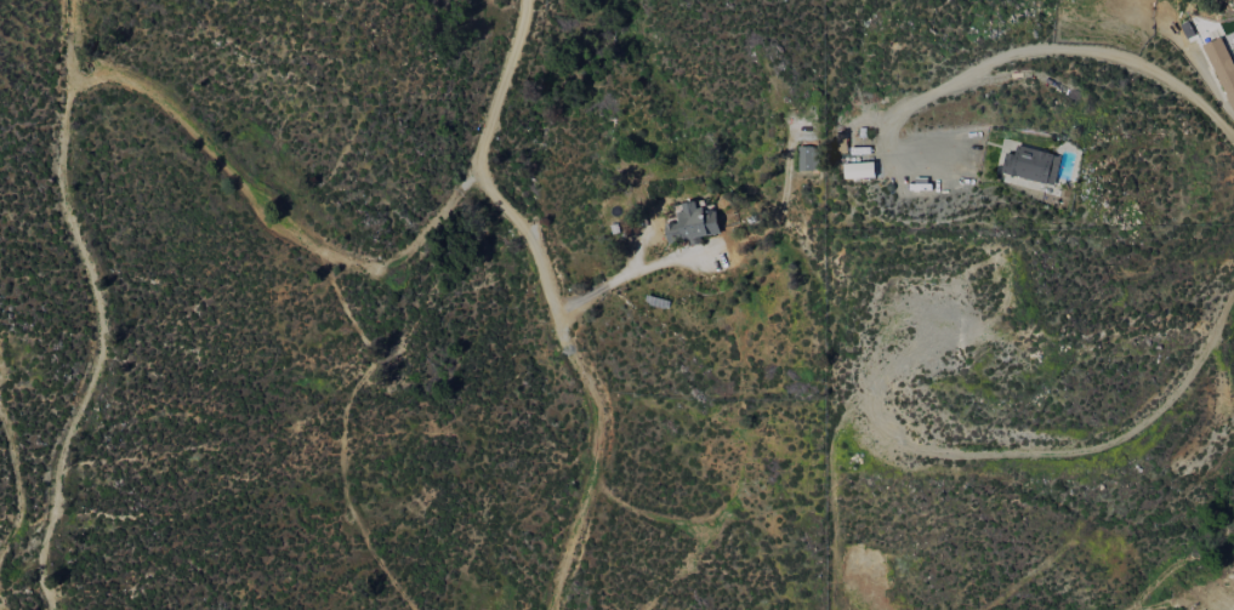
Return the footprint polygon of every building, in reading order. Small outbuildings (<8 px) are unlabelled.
[(1220,36),(1201,46),(1233,111),(1233,65),(1220,36)] [(1054,186),(1061,156),(1016,144),(1014,155),(1006,153),(1001,172),(1054,186)] [(797,170),(816,170),(817,146),(798,146),(797,170)] [(844,179),(874,177),(873,162),(843,163),(844,179)] [(668,242),(689,239),(690,240),(720,235),(716,208),(697,211),(696,201),(679,204),(681,221),(665,223),(668,242)]
